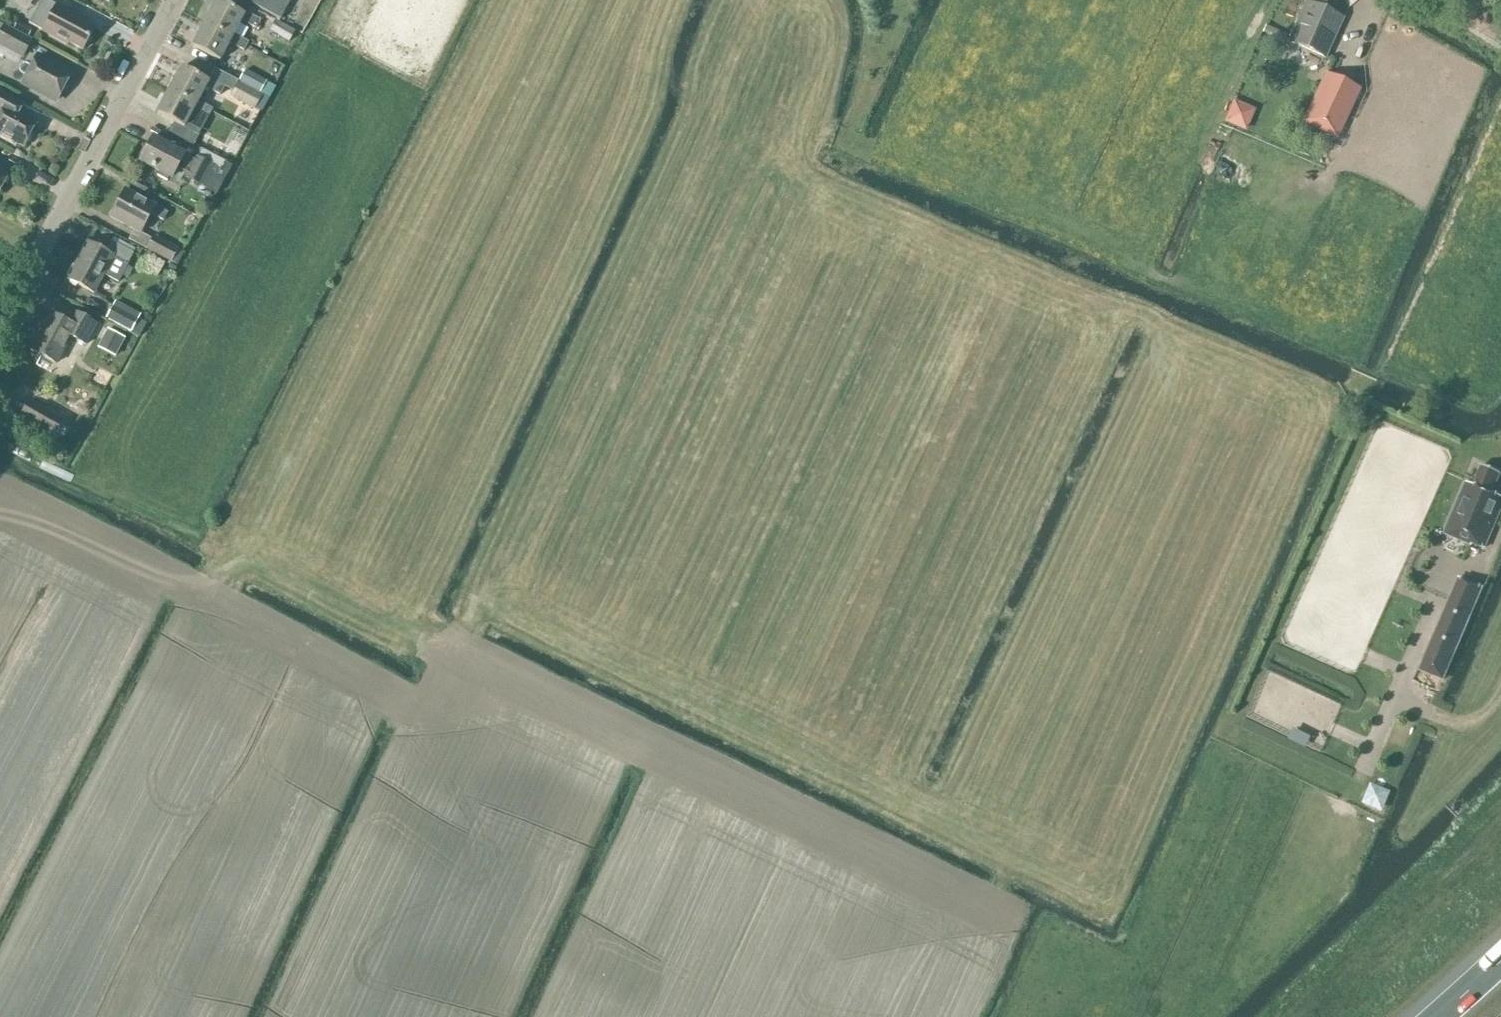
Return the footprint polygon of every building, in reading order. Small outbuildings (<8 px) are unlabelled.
[(29,24),(42,31),(67,44),(68,42),(83,50),(94,28),(80,20),(81,18),(57,5),(47,0),(42,0),(29,24)] [(232,38),(233,35),(241,21),(255,28),(260,20),(244,12),(243,15),(217,0),(204,23),(232,38)] [(280,20),(291,1),(290,0),(244,0),(280,20)] [(1290,40),(1324,56),(1341,18),(1330,13),(1336,0),(1308,0),(1290,40)] [(270,31),(289,42),(296,31),(276,20),(270,31)] [(28,37),(31,31),(17,23),(13,30),(28,37)] [(248,42),(233,35),(232,38),(204,23),(192,46),(220,61),(229,43),(244,50),(248,42)] [(0,25),(0,45),(22,57),(30,41),(0,25)] [(55,101),(70,73),(38,56),(23,84),(55,101)] [(196,104),(198,101),(205,87),(220,95),(224,87),(209,79),(207,81),(181,67),(169,90),(196,104)] [(238,82),(260,94),(267,81),(245,70),(238,82)] [(1325,73),(1302,122),(1337,138),(1360,89),(1325,73)] [(254,109),(262,95),(260,94),(238,82),(237,81),(230,96),(254,109)] [(212,109),(198,101),(196,104),(169,90),(157,113),(184,127),(193,109),(208,117),(212,109)] [(24,149),(38,123),(20,113),(25,104),(0,91),(0,136),(24,149)] [(194,161),(183,156),(184,155),(152,138),(140,161),(171,178),(177,168),(187,174),(186,177),(198,184),(209,165),(196,158),(194,161)] [(9,174),(0,169),(0,190),(9,174)] [(163,221),(168,212),(125,189),(110,217),(140,233),(150,214),(163,221)] [(178,249),(153,236),(146,249),(171,262),(178,249)] [(111,241),(105,252),(87,242),(68,279),(93,293),(102,275),(117,283),(133,253),(111,241)] [(131,331),(137,319),(112,306),(106,318),(131,331)] [(96,324),(73,312),(68,323),(50,313),(30,350),(56,363),(70,337),(84,345),(96,324)] [(125,339),(107,329),(97,349),(115,358),(125,339)] [(53,436),(62,420),(29,400),(20,416),(53,436)] [(1500,473),(1482,465),(1473,486),(1466,482),(1444,534),(1471,545),(1472,543),(1484,548),(1500,509),(1500,498),(1491,493),(1500,473)] [(1443,680),(1482,588),(1458,578),(1419,670),(1443,680)] [(1383,810),(1392,789),(1371,780),(1363,801),(1383,810)]
